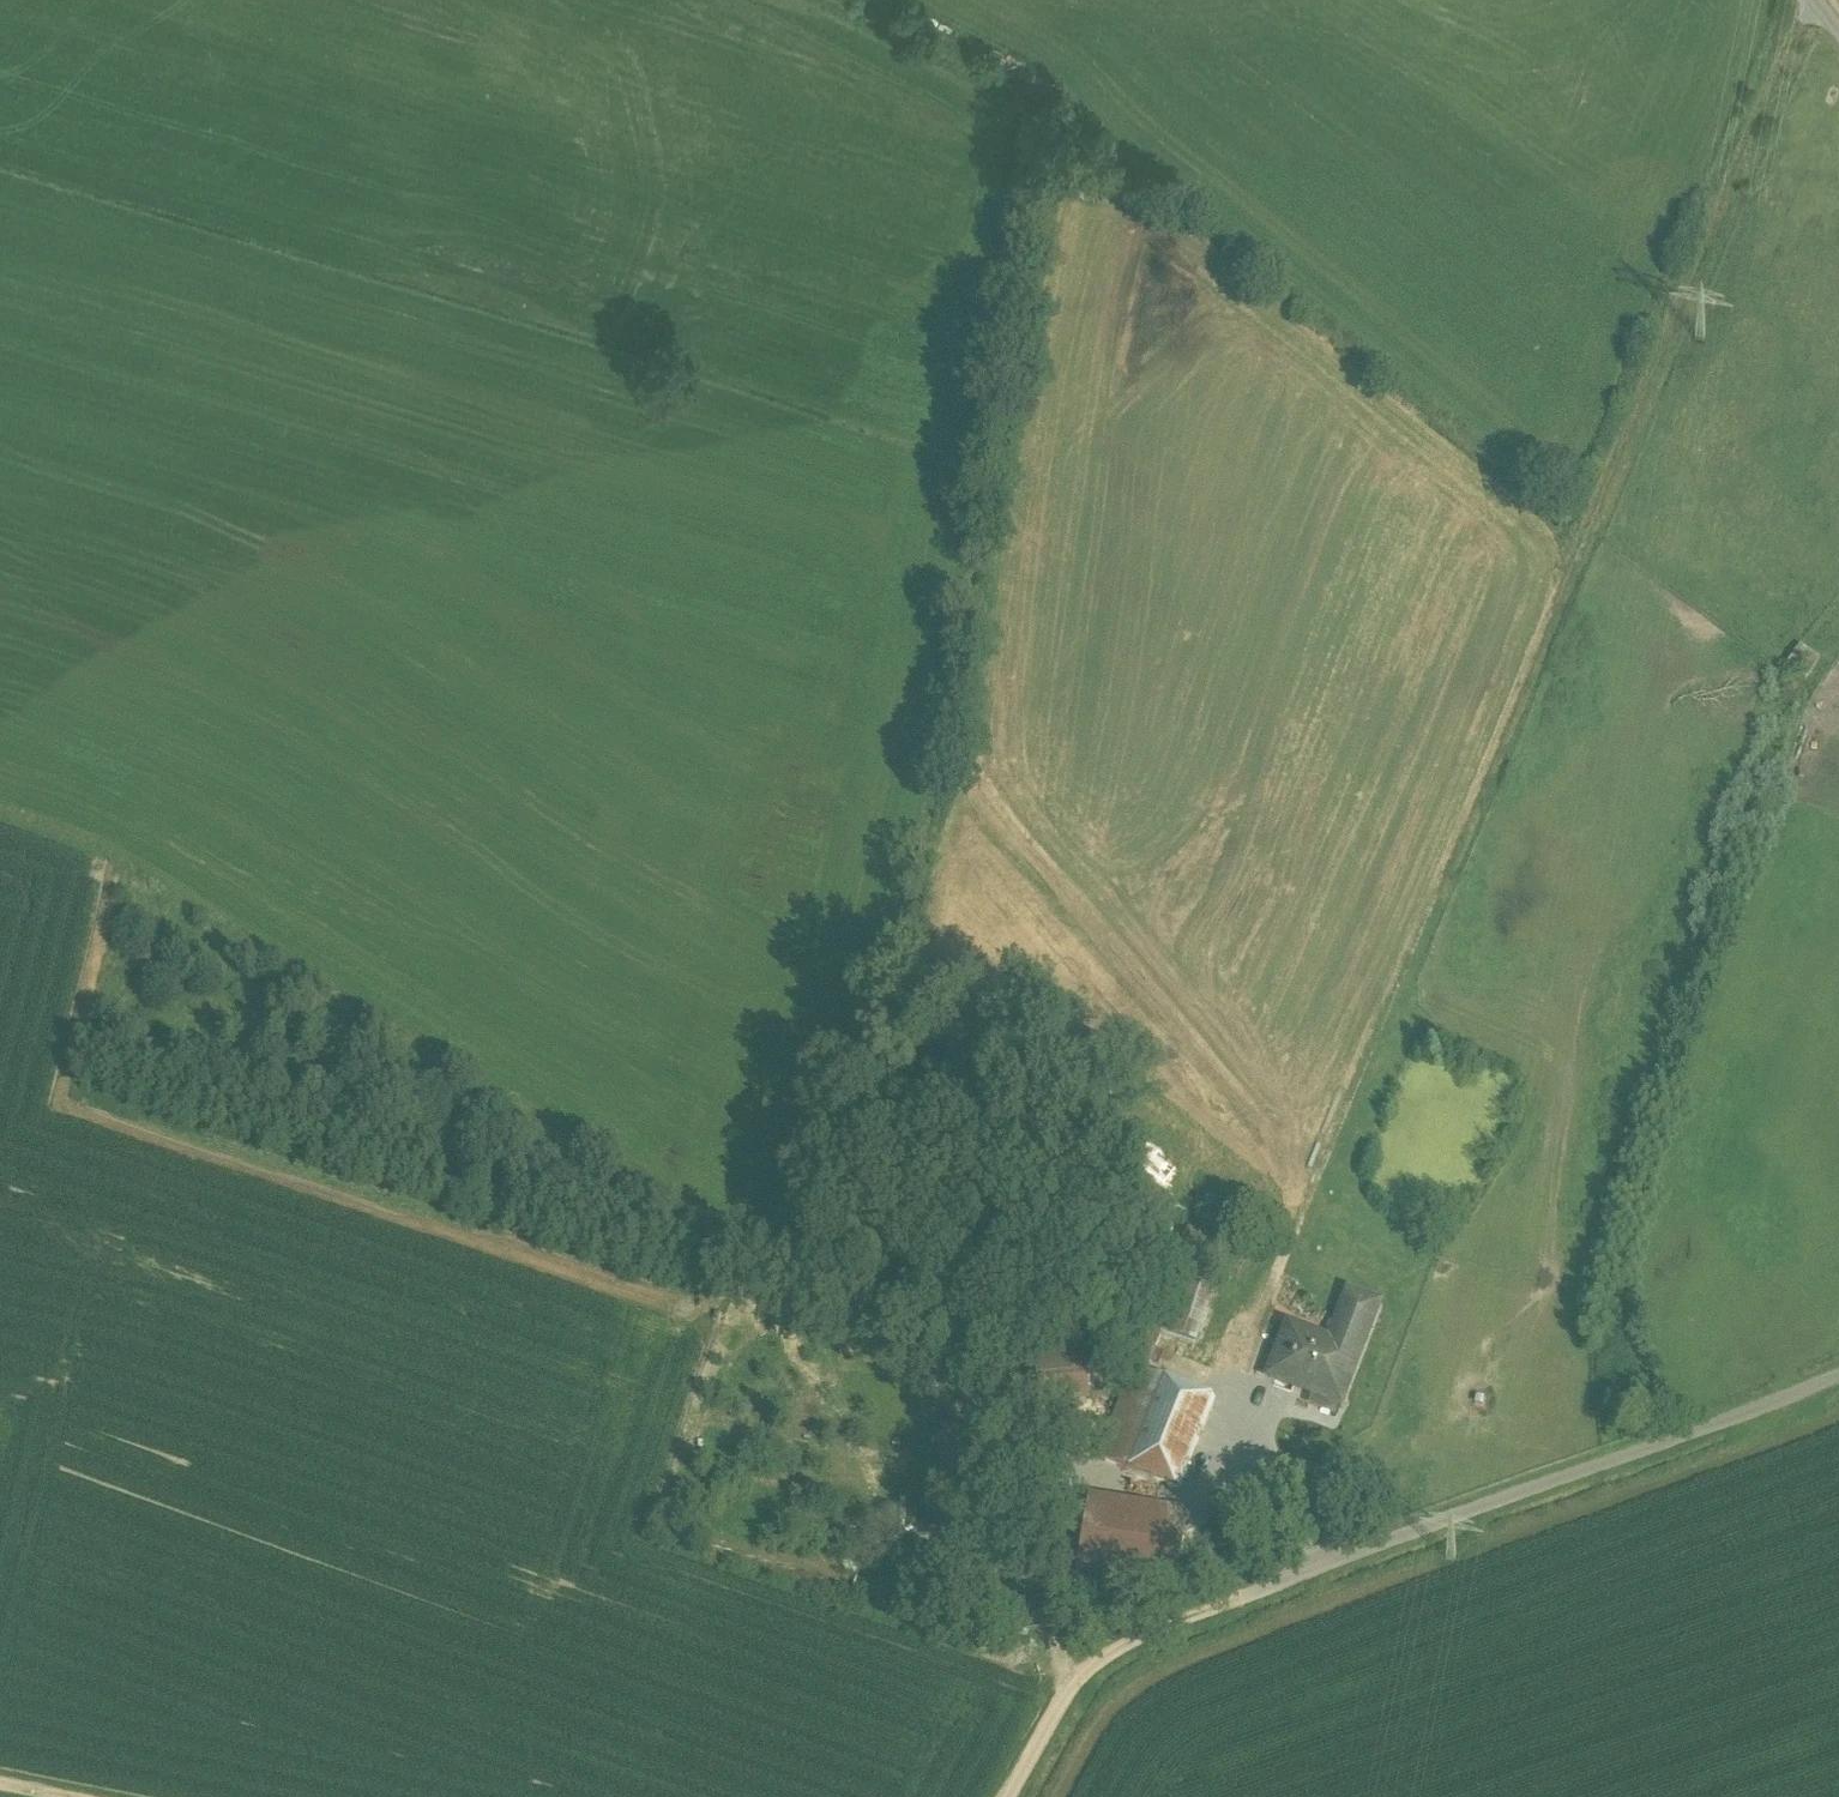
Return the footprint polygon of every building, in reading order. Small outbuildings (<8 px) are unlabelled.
[(1384,1302),(1346,1288),(1328,1335),(1286,1319),(1263,1380),(1344,1410),(1384,1302)] [(1110,1468),(1180,1495),(1216,1402),(1145,1375),(1110,1468)] [(1189,1511),(1089,1495),(1075,1576),(1175,1593),(1189,1511)]
